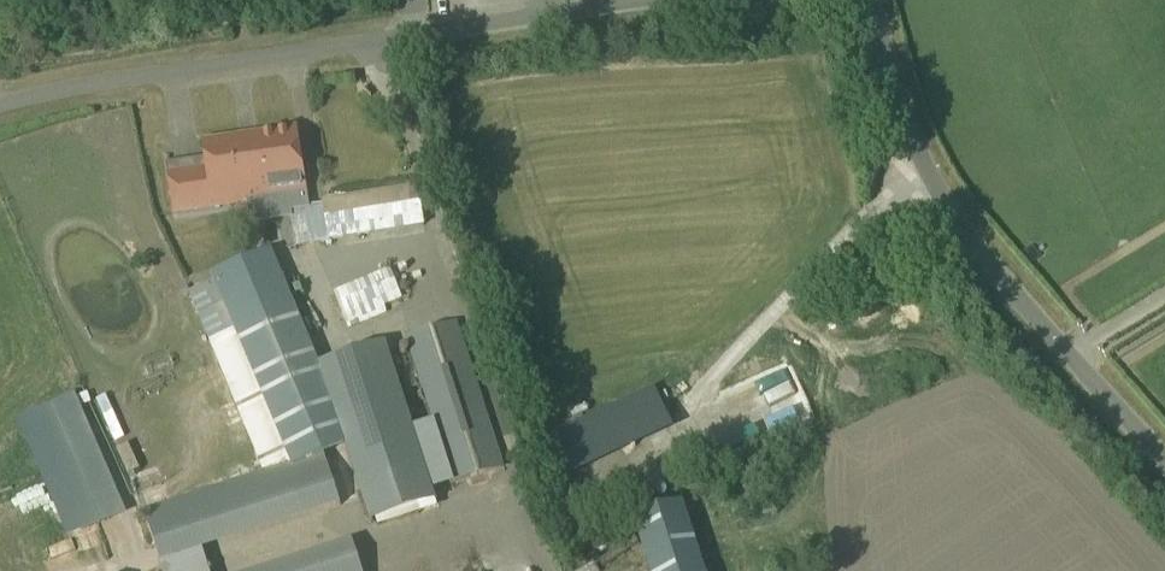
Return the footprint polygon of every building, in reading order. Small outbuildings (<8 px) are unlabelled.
[(208,169),(169,175),(175,214),(199,210),(305,193),(296,131),(204,145),(208,169)] [(418,185),(322,199),(323,204),(329,242),(424,228),(418,185)] [(271,252),(210,276),(213,283),(188,293),(201,322),(213,352),(263,474),(324,454),(345,447),(319,367),(271,252)] [(390,271),(333,295),(348,330),(387,314),(384,307),(402,300),(390,271)] [(453,486),(503,470),(456,324),(407,340),(453,486)] [(386,345),(319,367),(345,447),(369,523),(436,502),(386,345)] [(574,478),(682,438),(664,390),(556,430),(574,478)] [(48,406),(98,524),(121,514),(71,397),(48,406)] [(10,480),(33,473),(27,453),(20,455),(24,468),(8,473),(10,480)] [(162,570),(209,570),(202,551),(340,506),(325,458),(324,454),(263,474),(143,513),(162,570)] [(353,543),(265,570),(362,570),(353,543)]
